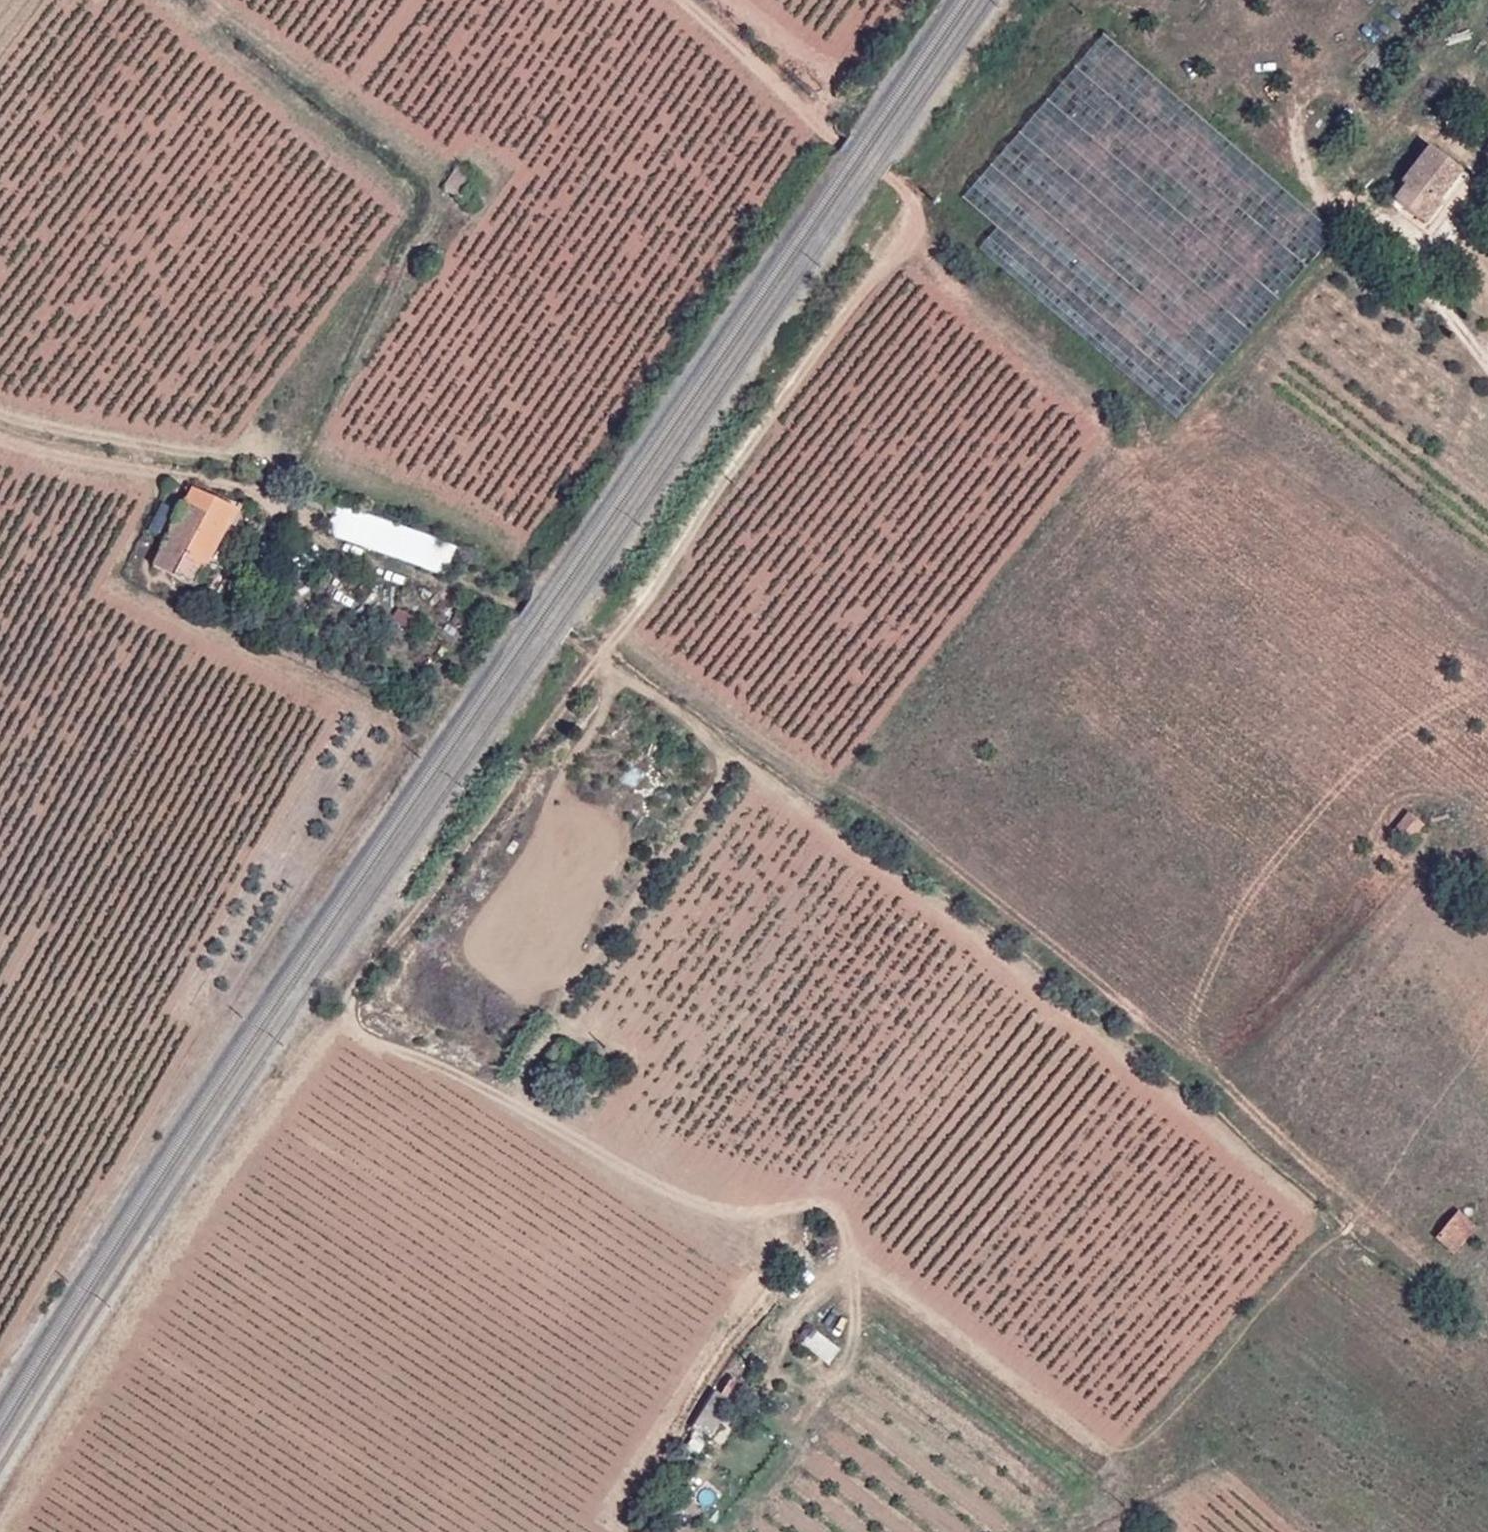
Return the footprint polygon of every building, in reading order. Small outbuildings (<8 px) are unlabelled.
[(1407,223),(1430,197),(1419,188),(1441,162),(1408,131),(1384,157),(1391,163),(1368,187),(1407,223)] [(465,166),(453,188),(473,197),(485,176),(465,166)] [(233,511),(189,488),(181,504),(203,515),(179,558),(201,571),(202,567),(233,511)] [(203,515),(181,504),(147,566),(191,589),(201,571),(179,558),(203,515)] [(448,578),(459,549),(342,506),(331,535),(448,578)] [(1377,825),(1394,837),(1408,815),(1391,803),(1377,825)] [(1457,1248),(1478,1218),(1461,1205),(1440,1236),(1457,1248)] [(729,1377),(717,1396),(732,1406),(734,1407),(746,1389),(729,1377)] [(714,1394),(690,1431),(709,1443),(732,1406),(717,1396),(714,1394)]
